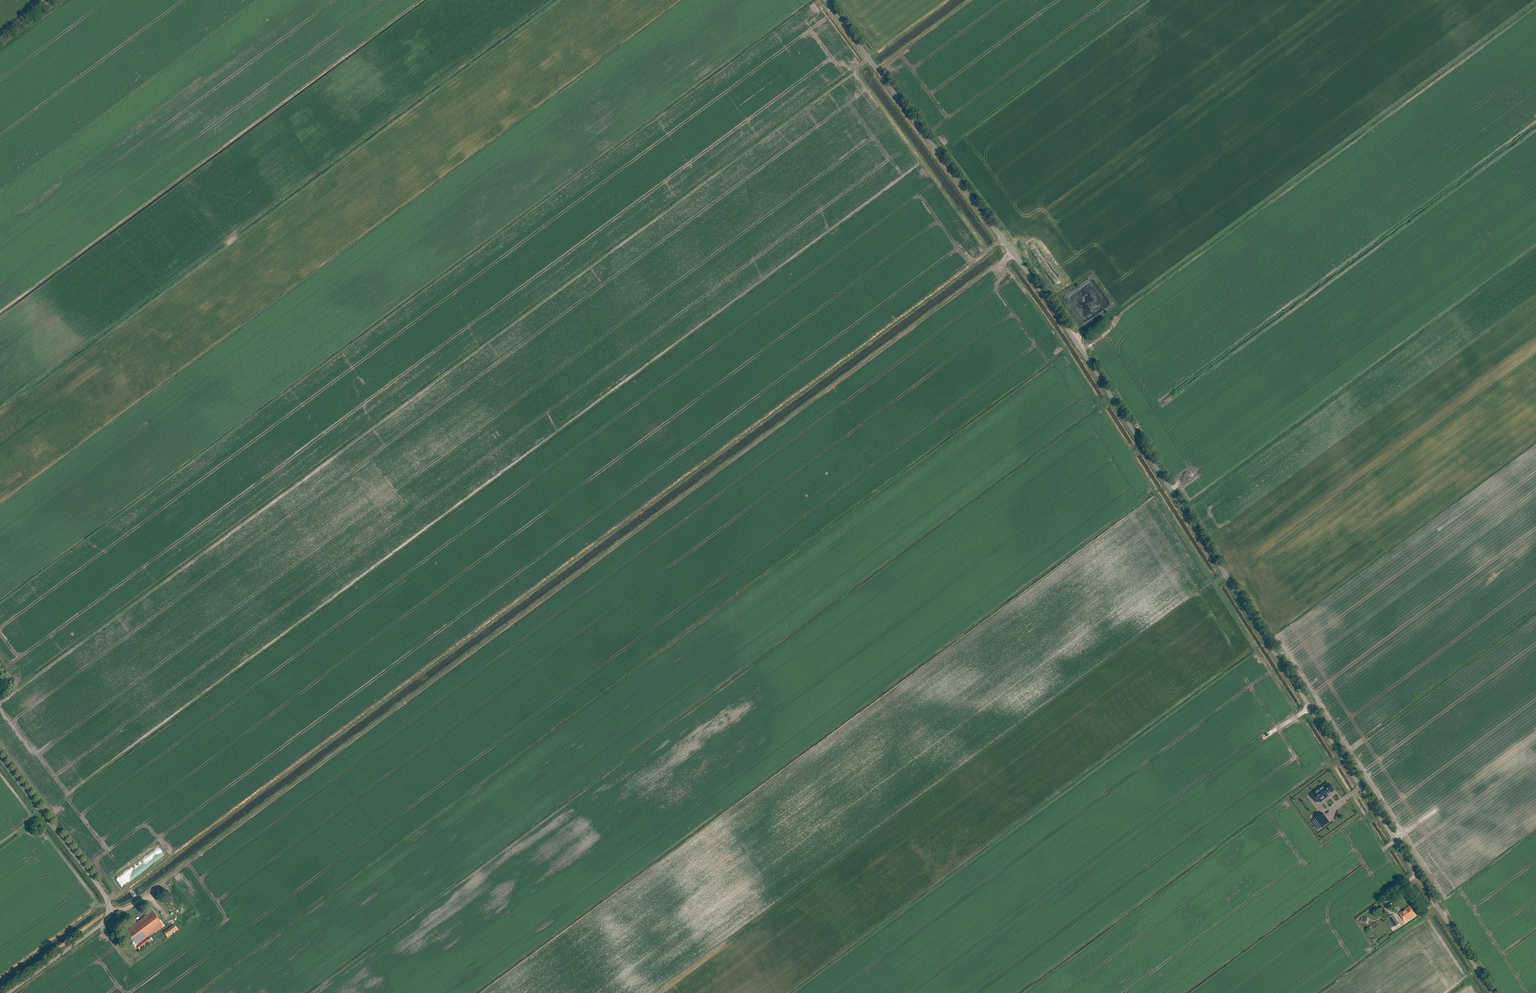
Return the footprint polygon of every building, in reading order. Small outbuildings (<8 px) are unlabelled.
[(1334,791),(1328,783),(1322,787),(1313,793),(1320,802),(1329,796),(1328,795),(1334,791)] [(1318,815),(1315,818),(1322,828),(1329,823),(1324,816),(1321,819),(1318,815)] [(1416,917),(1410,907),(1400,914),(1406,923),(1416,917)] [(126,933),(136,946),(136,945),(149,936),(164,926),(152,910),(143,916),(144,917),(133,926),(129,929),(130,930),(126,933)] [(1389,918),(1396,928),(1400,925),(1394,916),(1389,918)] [(174,925),(164,932),(168,937),(178,930),(174,925)]
